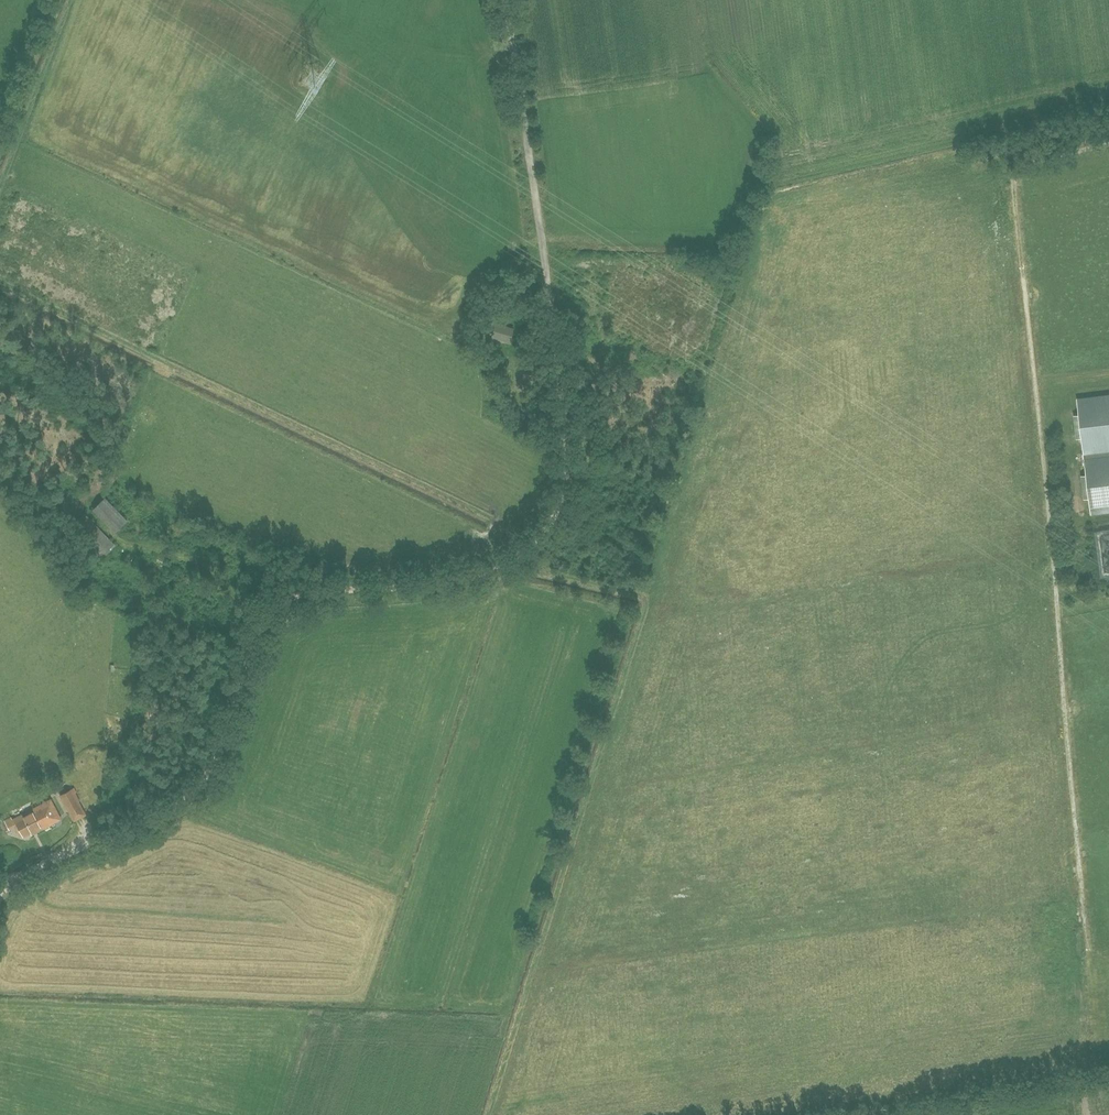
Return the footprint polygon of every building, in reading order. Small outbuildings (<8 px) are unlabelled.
[(509,342),(513,328),(491,322),(489,329),(494,330),(492,334),(503,338),(503,340),(509,342)] [(1090,514),(1108,512),(1108,395),(1077,398),(1090,514)] [(64,481),(69,478),(64,469),(58,472),(64,481)] [(107,496),(96,504),(111,524),(122,516),(107,496)] [(85,814),(72,789),(61,795),(74,820),(85,814)] [(23,835),(42,825),(39,819),(48,814),(42,803),(14,818),(19,828),(17,829),(16,830),(19,836),(21,836),(23,835)] [(6,901),(14,893),(10,889),(2,897),(6,901)]
